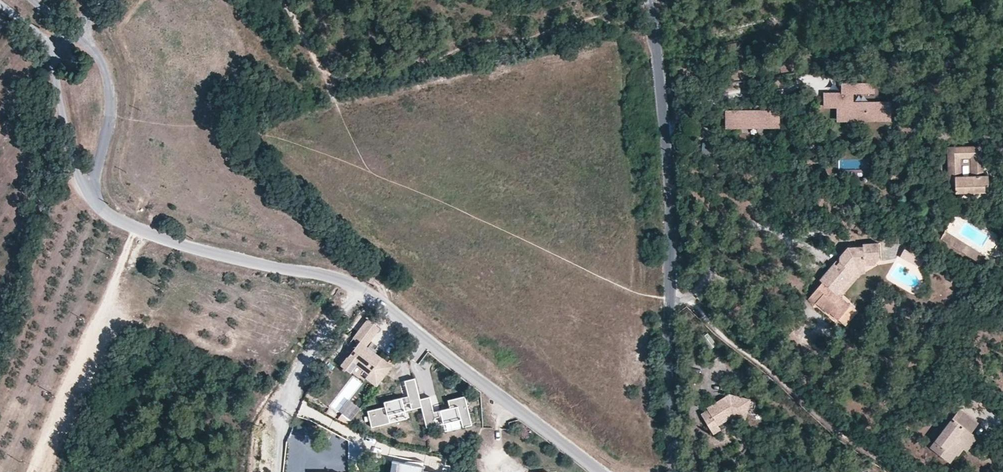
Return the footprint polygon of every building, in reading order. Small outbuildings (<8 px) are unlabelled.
[(874,93),(873,83),(842,83),(842,93),(824,93),(824,107),(837,107),(837,121),(890,120),(890,102),(852,102),(852,93),(874,93)] [(779,127),(779,110),(726,111),(726,128),(779,127)] [(703,152),(713,153),(713,143),(703,143),(703,152)] [(983,175),(982,146),(947,147),(948,186),(955,186),(955,193),(988,192),(988,175),(983,175)] [(901,179),(901,171),(891,171),(891,179),(901,179)] [(965,243),(945,231),(940,239),(960,251),(965,243)] [(855,274),(851,271),(856,265),(865,265),(874,264),(879,258),(878,243),(863,244),(863,246),(847,247),(819,280),(822,282),(808,299),(814,304),(815,303),(818,301),(830,312),(845,325),(857,311),(841,297),(838,295),(855,274)] [(984,255),(965,243),(960,251),(979,263),(984,255)] [(923,253),(906,244),(900,257),(917,266),(923,253)] [(865,274),(865,265),(856,265),(851,271),(855,274),(838,295),(841,297),(858,277),(859,278),(862,274),(865,274)] [(830,312),(818,301),(815,303),(828,314),(830,312)] [(367,319),(353,338),(359,343),(341,366),(343,368),(348,371),(350,373),(357,365),(369,374),(366,378),(377,387),(393,366),(366,346),(380,328),(367,319)] [(717,345),(708,332),(701,337),(711,350),(717,345)] [(384,402),(385,406),(367,411),(371,427),(390,422),(388,414),(405,410),(404,404),(410,402),(411,408),(422,406),(420,399),(415,378),(404,381),(408,396),(384,402)] [(332,379),(330,389),(340,391),(342,381),(332,379)] [(750,402),(750,400),(729,395),(729,398),(724,401),(723,399),(707,409),(708,411),(701,415),(713,435),(721,431),(718,426),(725,422),(722,418),(730,413),(733,417),(745,421),(748,409),(750,402)] [(472,424),(465,396),(448,400),(450,408),(434,411),(430,396),(420,399),(422,406),(427,427),(437,425),(435,417),(441,416),(443,423),(461,419),(463,427),(472,424)] [(351,402),(338,419),(348,426),(361,409),(351,402)] [(971,432),(978,423),(959,409),(929,447),(950,463),(956,454),(958,455),(963,449),(974,434),(971,432)] [(405,410),(388,414),(390,422),(407,418),(405,410)] [(733,417),(730,413),(722,418),(725,422),(733,417)] [(463,427),(461,419),(443,423),(445,431),(463,427)] [(967,452),(978,437),(974,434),(963,449),(967,452)]
